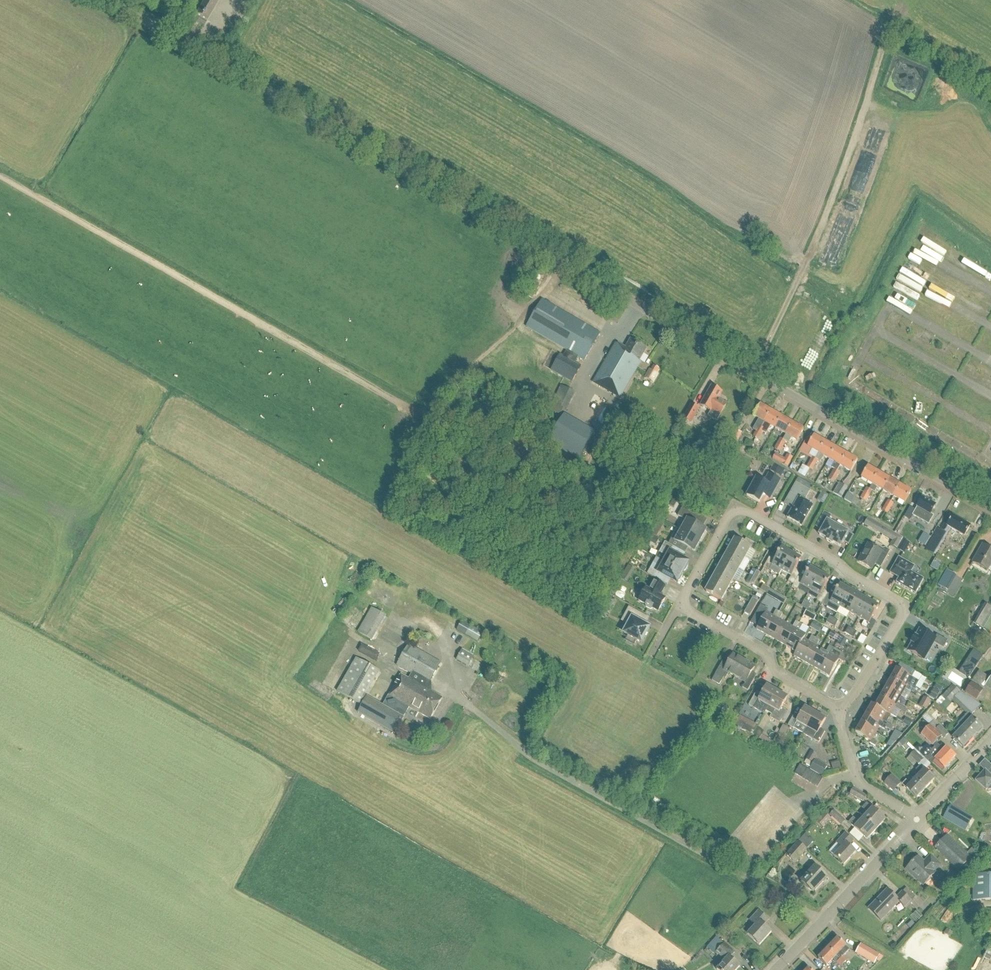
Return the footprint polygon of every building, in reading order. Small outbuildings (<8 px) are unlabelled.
[(196,16),(206,22),(219,0),(204,0),(196,16)] [(980,270),(986,259),(979,255),(973,265),(980,270)] [(578,358),(584,362),(599,335),(542,301),(526,328),(566,351),(578,358)] [(631,340),(625,349),(616,344),(593,383),(620,399),(640,363),(639,362),(647,349),(631,340)] [(574,364),(578,358),(566,351),(563,357),(560,355),(551,371),(572,383),(581,367),(574,364)] [(649,370),(645,378),(654,383),(658,375),(657,374),(659,370),(653,367),(651,371),(649,370)] [(575,393),(561,387),(561,386),(553,404),(567,411),(575,393)] [(711,387),(700,407),(710,413),(711,411),(720,416),(726,406),(718,401),(722,393),(711,387)] [(691,405),(683,420),(690,424),(699,409),(691,405)] [(752,430),(756,432),(762,436),(764,433),(765,431),(762,429),(771,412),(760,406),(753,417),(759,420),(752,430)] [(771,427),(775,429),(782,418),(771,412),(762,429),(765,431),(764,433),(766,435),(771,427)] [(604,432),(569,415),(557,443),(591,460),(604,432)] [(775,429),(785,435),(792,424),(782,418),(775,429)] [(780,439),(777,444),(783,448),(786,443),(789,444),(792,439),(797,442),(803,430),(792,424),(785,435),(786,435),(783,441),(780,439)] [(736,431),(733,438),(732,440),(738,443),(742,433),(736,431)] [(753,437),(755,438),(759,441),(762,436),(756,432),(753,437)] [(806,468),(809,470),(818,455),(825,443),(813,436),(807,448),(812,451),(809,456),(812,458),(806,468)] [(824,457),(829,460),(835,449),(825,443),(818,455),(809,470),(812,472),(818,461),(821,462),(824,457)] [(783,448),(777,444),(774,449),(780,453),(783,448)] [(834,470),(837,472),(840,467),(839,466),(845,455),(835,449),(829,460),(834,463),(832,467),(831,468),(834,470)] [(537,463),(557,465),(558,456),(539,453),(537,463)] [(772,460),(788,468),(793,458),(787,455),(785,459),(776,454),(772,460)] [(857,461),(845,455),(839,466),(840,467),(850,473),(857,461)] [(770,471),(781,478),(785,472),(773,465),(770,471)] [(861,479),(872,486),(879,474),(867,468),(861,479)] [(798,474),(805,478),(808,473),(801,469),(798,474)] [(834,470),(831,475),(836,478),(840,473),(837,472),(834,470)] [(863,501),(866,503),(872,491),(874,493),(876,488),(882,492),(889,480),(879,474),(872,486),(869,490),(863,501)] [(748,494),(746,496),(759,503),(763,496),(765,495),(766,494),(771,497),(780,481),(768,475),(764,483),(756,479),(751,487),(750,486),(746,493),(748,494)] [(836,478),(831,475),(828,481),(833,484),(836,478)] [(886,500),(887,502),(887,501),(890,503),(894,498),(893,497),(899,486),(889,480),(882,492),(889,495),(886,500)] [(847,488),(839,483),(833,494),(841,498),(847,488)] [(796,503),(787,519),(801,527),(812,507),(804,502),(809,492),(796,484),(788,498),(796,503)] [(911,493),(899,486),(893,497),(894,498),(904,504),(911,493)] [(860,499),(863,501),(869,490),(865,488),(860,499)] [(822,493),(817,501),(824,505),(829,497),(822,493)] [(855,499),(847,494),(844,500),(851,505),(855,499)] [(918,509),(913,517),(918,520),(928,526),(934,517),(931,515),(935,507),(922,499),(917,508),(918,509)] [(887,501),(887,502),(884,507),(890,510),(893,504),(890,503),(887,501)] [(890,510),(884,507),(881,511),(887,515),(889,513),(890,510)] [(702,530),(693,525),(698,516),(683,508),(678,517),(687,522),(681,532),(700,542),(706,531),(702,530)] [(826,541),(832,545),(833,544),(840,548),(842,543),(848,546),(853,537),(848,534),(845,532),(846,530),(836,524),(834,526),(827,522),(831,517),(824,513),(816,528),(822,532),(819,536),(826,540),(826,541)] [(990,519),(990,518),(985,515),(981,525),(987,528),(990,519)] [(938,529),(925,551),(935,556),(951,529),(964,537),(970,527),(953,517),(947,526),(944,524),(941,531),(938,529)] [(694,552),(700,542),(681,532),(677,529),(668,545),(679,551),(682,546),(694,552)] [(903,539),(885,529),(881,535),(893,541),(890,546),(897,549),(903,539)] [(925,547),(930,538),(923,534),(918,542),(925,547)] [(730,545),(727,550),(744,560),(750,549),(753,551),(757,545),(746,539),(743,545),(735,540),(732,545),(730,545)] [(903,539),(897,550),(903,553),(909,543),(903,539)] [(664,563),(683,574),(689,563),(682,560),(676,556),(679,551),(668,545),(665,543),(659,554),(666,558),(664,563)] [(873,548),(868,545),(865,551),(863,551),(860,555),(861,557),(858,563),(871,570),(875,564),(877,563),(882,566),(890,551),(885,549),(882,549),(876,546),(874,546),(873,548)] [(973,563),(988,572),(990,566),(990,550),(983,546),(973,563)] [(769,570),(779,575),(781,572),(792,553),(791,552),(791,553),(786,550),(784,550),(781,549),(774,561),(769,558),(763,569),(768,572),(769,570)] [(744,560),(727,550),(725,556),(726,557),(723,561),(739,570),(744,560)] [(791,588),(792,588),(799,575),(794,572),(801,560),(798,558),(797,556),(792,554),(793,553),(792,553),(781,572),(791,577),(788,583),(793,586),(791,588)] [(898,558),(889,574),(899,579),(896,584),(915,595),(923,580),(906,571),(910,565),(898,558)] [(719,565),(716,571),(733,580),(739,570),(723,561),(721,565),(719,565)] [(677,584),(683,574),(664,563),(661,568),(654,563),(647,575),(661,583),(664,577),(671,581),(677,584)] [(800,586),(810,591),(820,572),(819,572),(815,569),(813,570),(810,568),(803,581),(798,578),(799,575),(792,588),(797,591),(800,586)] [(955,576),(947,570),(939,584),(947,589),(955,576)] [(733,580),(716,571),(713,576),(714,578),(712,582),(727,590),(733,580)] [(821,573),(820,572),(810,591),(808,595),(817,600),(816,602),(822,605),(828,595),(822,592),(829,579),(826,577),(826,576),(821,573)] [(653,580),(648,590),(644,588),(637,601),(644,605),(644,607),(651,610),(653,610),(658,613),(666,599),(659,596),(661,593),(662,594),(665,587),(653,580)] [(392,599),(396,588),(380,581),(376,592),(392,599)] [(727,590),(712,582),(710,586),(708,586),(705,590),(706,592),(706,593),(721,601),(727,590)] [(773,582),(770,588),(794,599),(795,595),(788,592),(790,589),(773,582)] [(837,614),(840,608),(849,591),(848,590),(847,589),(844,587),(842,587),(840,585),(833,598),(828,595),(822,605),(837,614)] [(786,599),(769,590),(766,595),(783,605),(786,599)] [(840,608),(849,614),(859,595),(859,596),(853,592),(851,592),(849,591),(840,608)] [(849,614),(859,619),(868,601),(867,601),(866,599),(859,596),(860,596),(859,595),(849,614)] [(598,616),(605,620),(609,611),(616,600),(609,596),(598,616)] [(753,599),(748,606),(754,610),(758,602),(753,599)] [(859,619),(864,622),(862,626),(866,629),(868,625),(878,607),(876,606),(875,604),(872,603),(870,602),(868,601),(859,619)] [(754,610),(748,606),(744,614),(750,617),(754,610)] [(974,626),(990,634),(990,633),(990,619),(990,618),(990,608),(987,606),(974,626)] [(783,613),(794,616),(796,611),(786,607),(783,613)] [(359,633),(373,641),(386,617),(372,609),(359,633)] [(641,643),(649,629),(639,623),(642,616),(629,609),(622,622),(629,626),(624,634),(628,637),(627,639),(635,644),(637,641),(641,643)] [(765,613),(764,615),(759,613),(753,623),(758,626),(756,630),(766,636),(779,613),(776,611),(772,617),(765,613)] [(766,636),(776,641),(786,624),(779,621),(782,615),(779,613),(766,636)] [(792,628),(786,624),(776,641),(786,647),(799,624),(795,622),(792,628)] [(814,622),(812,625),(810,628),(819,633),(823,627),(814,622)] [(471,626),(470,628),(461,623),(457,631),(465,636),(478,643),(483,633),(471,626)] [(786,647),(796,652),(803,640),(806,636),(799,632),(802,626),(799,624),(786,647)] [(836,638),(840,641),(845,632),(841,629),(836,638)] [(918,632),(909,651),(923,658),(929,647),(938,652),(941,644),(918,632)] [(821,633),(819,637),(827,642),(830,637),(821,633)] [(808,643),(803,640),(796,652),(793,657),(802,662),(815,639),(811,637),(808,643)] [(819,641),(816,639),(815,639),(802,662),(811,667),(821,650),(816,647),(819,641)] [(409,645),(397,666),(412,675),(409,680),(418,685),(421,680),(429,684),(429,683),(441,663),(409,645)] [(811,667),(820,672),(833,648),(829,646),(825,652),(821,650),(811,667)] [(830,677),(839,660),(844,663),(848,656),(833,648),(820,672),(830,677)] [(462,650),(455,661),(467,667),(473,657),(462,650)] [(523,658),(520,664),(532,670),(537,658),(519,651),(517,655),(523,658)] [(729,674),(735,678),(744,662),(733,656),(726,667),(722,664),(715,675),(716,675),(712,682),(720,686),(724,679),(725,680),(729,674)] [(336,692),(359,705),(378,672),(355,659),(336,692)] [(755,668),(744,662),(735,678),(746,684),(743,689),(748,692),(755,679),(750,676),(755,668)] [(968,680),(974,671),(964,665),(958,675),(968,680)] [(919,682),(912,678),(914,673),(908,669),(905,674),(896,669),(891,679),(906,687),(907,686),(912,689),(910,692),(916,696),(919,690),(916,688),(919,682)] [(990,680),(979,671),(971,681),(983,689),(984,687),(990,692),(990,679),(990,680)] [(409,680),(401,675),(389,697),(383,707),(403,718),(408,709),(408,708),(412,710),(412,708),(418,712),(418,713),(430,720),(442,699),(436,695),(435,695),(432,693),(431,683),(429,683),(429,684),(421,680),(418,685),(409,680)] [(891,679),(885,688),(901,697),(905,689),(910,692),(912,689),(907,686),(906,687),(891,679)] [(981,691),(970,684),(965,693),(976,700),(981,691)] [(959,726),(958,726),(972,740),(982,729),(971,719),(972,718),(971,716),(978,709),(969,701),(955,687),(952,685),(935,703),(944,711),(952,702),(957,697),(965,705),(961,709),(967,715),(966,715),(958,725),(959,726)] [(764,715),(768,707),(768,708),(777,692),(767,686),(761,697),(756,694),(749,706),(764,715)] [(943,690),(935,686),(929,696),(937,700),(943,690)] [(885,688),(880,698),(895,706),(896,704),(901,697),(885,688)] [(788,699),(777,692),(768,708),(774,711),(770,718),(779,724),(786,712),(781,709),(788,699)] [(880,698),(875,707),(886,714),(890,716),(894,708),(899,711),(902,707),(896,704),(895,706),(880,698)] [(924,698),(919,707),(927,711),(932,702),(924,698)] [(359,714),(395,733),(403,718),(383,707),(367,699),(359,714)] [(871,705),(866,714),(881,723),(882,721),(886,714),(875,707),(871,705)] [(788,726),(803,735),(815,714),(805,708),(799,719),(794,716),(788,726)] [(803,735),(818,744),(824,734),(819,731),(825,721),(815,714),(803,735)] [(866,714),(861,724),(876,732),(880,725),(885,728),(887,724),(882,721),(881,723),(866,714)] [(921,719),(929,726),(941,737),(944,739),(948,735),(934,722),(934,721),(926,714),(921,719)] [(751,722),(740,716),(735,725),(745,731),(751,722)] [(759,716),(757,721),(765,724),(767,719),(759,716)] [(871,740),(876,732),(861,724),(855,733),(870,742),(869,744),(875,747),(877,743),(871,740)] [(783,726),(778,736),(784,739),(789,729),(783,726)] [(935,744),(941,737),(929,726),(921,736),(941,755),(934,761),(944,770),(955,758),(945,749),(945,750),(941,746),(939,748),(935,744)] [(963,750),(972,740),(958,726),(954,731),(957,734),(952,739),(963,750)] [(920,775),(915,780),(925,790),(934,781),(920,767),(926,761),(915,751),(913,753),(909,757),(919,767),(916,771),(920,775)] [(804,764),(810,767),(816,756),(811,753),(804,764)] [(827,767),(815,760),(810,770),(822,776),(827,767)] [(973,781),(985,791),(986,790),(987,791),(990,790),(990,766),(990,767),(984,761),(979,766),(983,770),(973,781)] [(822,779),(800,766),(795,775),(817,788),(822,779)] [(884,784),(892,791),(893,792),(901,784),(892,775),(884,784)] [(915,780),(910,785),(906,781),(902,785),(906,789),(916,799),(925,790),(915,780)] [(852,789),(849,796),(863,803),(866,797),(852,789)] [(873,806),(879,808),(882,801),(877,799),(873,806)] [(867,814),(863,819),(876,831),(885,821),(866,804),(862,809),(867,814)] [(942,818),(965,832),(972,819),(949,806),(942,818)] [(834,811),(829,816),(841,827),(846,821),(834,811)] [(825,813),(817,822),(823,828),(831,819),(825,813)] [(858,824),(852,819),(848,824),(866,841),(876,831),(863,819),(858,824)] [(939,841),(943,836),(933,827),(929,832),(939,841)] [(853,842),(845,834),(836,844),(842,849),(834,857),(843,866),(855,853),(848,847),(853,842)] [(957,872),(960,869),(963,871),(979,855),(972,849),(965,855),(946,836),(934,849),(957,872)] [(785,857),(795,865),(807,851),(797,843),(785,857)] [(930,857),(925,862),(926,863),(925,864),(918,858),(906,870),(922,886),(934,874),(933,873),(939,866),(930,857)] [(814,867),(801,882),(813,893),(826,879),(814,867)] [(971,901),(990,902),(990,876),(972,875),(971,901)] [(957,886),(946,899),(953,906),(957,901),(956,901),(964,892),(957,886)] [(905,888),(901,893),(895,898),(886,890),(867,909),(880,921),(898,902),(904,908),(910,902),(914,897),(905,888)] [(758,912),(749,921),(755,927),(747,935),(758,946),(771,933),(763,926),(768,920),(758,912)] [(968,939),(923,917),(906,952),(943,969),(953,969),(968,939)] [(827,949),(843,964),(846,961),(839,954),(845,947),(837,939),(827,949)] [(713,947),(711,948),(725,961),(716,969),(737,969),(739,967),(729,958),(734,953),(724,944),(719,940),(713,947)] [(868,962),(874,966),(880,956),(869,949),(861,944),(857,951),(855,954),(868,962)] [(843,964),(827,949),(817,959),(826,967),(832,960),(840,968),(843,964)]
